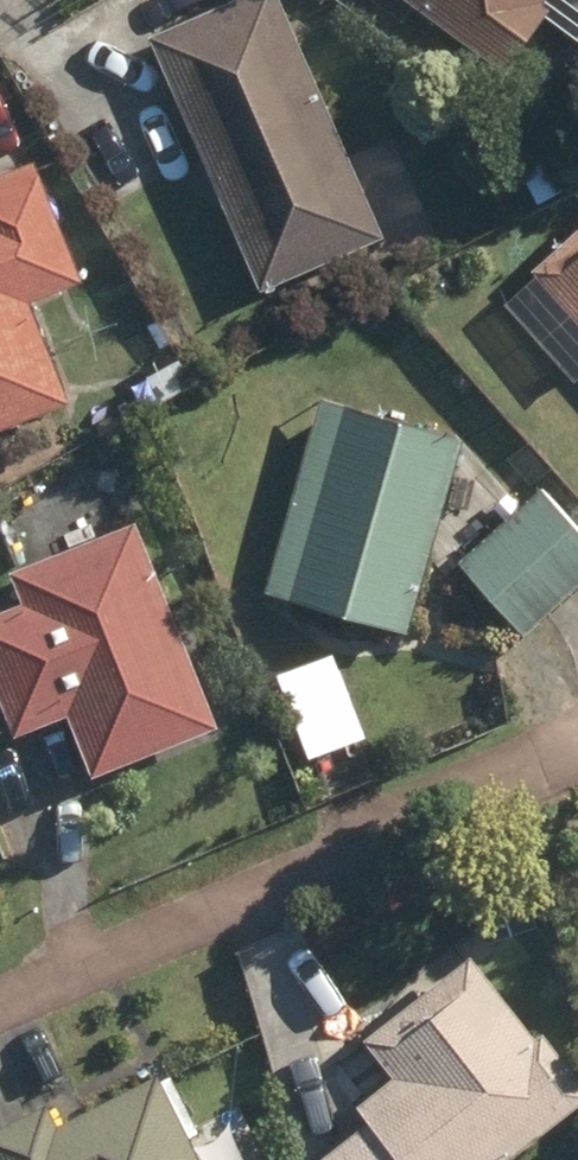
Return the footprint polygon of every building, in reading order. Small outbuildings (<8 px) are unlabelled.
[(261,297),(403,236),(368,155),(346,163),(275,0),(247,0),(151,41),(261,297)] [(326,37),(345,12),(328,0),(296,0),(302,5),(295,15),(326,37)] [(503,73),(544,16),(538,12),(547,0),(399,0),(503,73)] [(70,410),(29,309),(80,287),(32,167),(0,180),(0,437),(70,410)] [(577,328),(577,238),(534,277),(577,328)] [(270,597),(412,635),(463,439),(323,402),(270,597)] [(526,642),(577,595),(577,536),(541,497),(460,571),(526,642)] [(90,786),(218,735),(136,527),(8,577),(21,609),(0,617),(0,708),(14,742),(65,722),(90,786)] [(577,1112),(577,1089),(542,1042),(535,1048),(470,964),(365,1047),(395,1084),(380,1096),(391,1110),(328,1159),(517,1159),(577,1112)] [(153,1085),(56,1134),(45,1113),(0,1135),(0,1159),(192,1159),(153,1085)]
